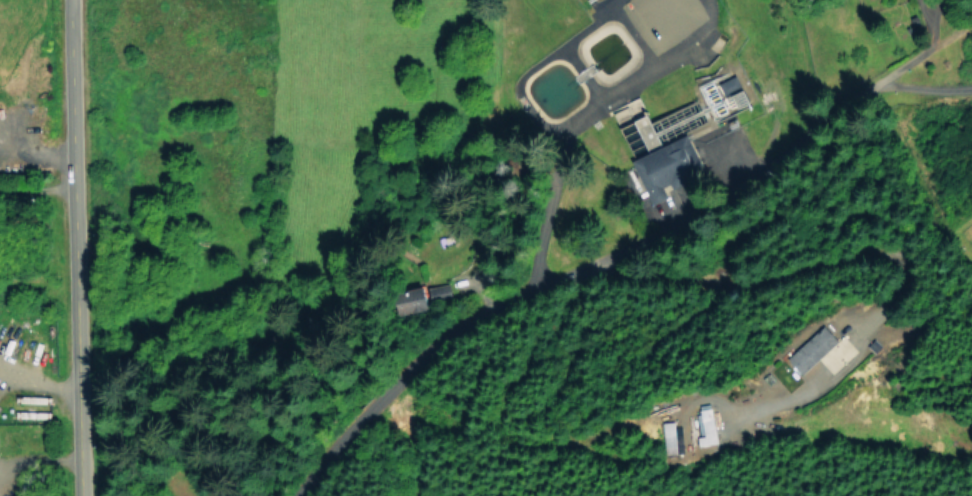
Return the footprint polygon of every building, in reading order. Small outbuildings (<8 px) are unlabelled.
[(724,99),(731,96),(737,108),(749,102),(735,74),(716,84),(724,99)] [(611,110),(632,158),(668,142),(663,132),(657,135),(640,97),(611,110)] [(700,168),(689,137),(630,158),(637,176),(647,173),(653,190),(647,192),(650,201),(642,203),(649,225),(684,212),(675,185),(658,191),(656,183),(700,168)] [(428,287),(430,302),(452,299),(450,283),(428,287)] [(404,289),(405,294),(395,295),(397,314),(426,311),(424,287),(404,289)] [(787,360),(801,375),(837,339),(823,324),(787,360)] [(696,436),(698,446),(716,443),(711,403),(699,405),(702,435),(696,436)] [(677,453),(674,422),(661,423),(664,454),(677,453)]
